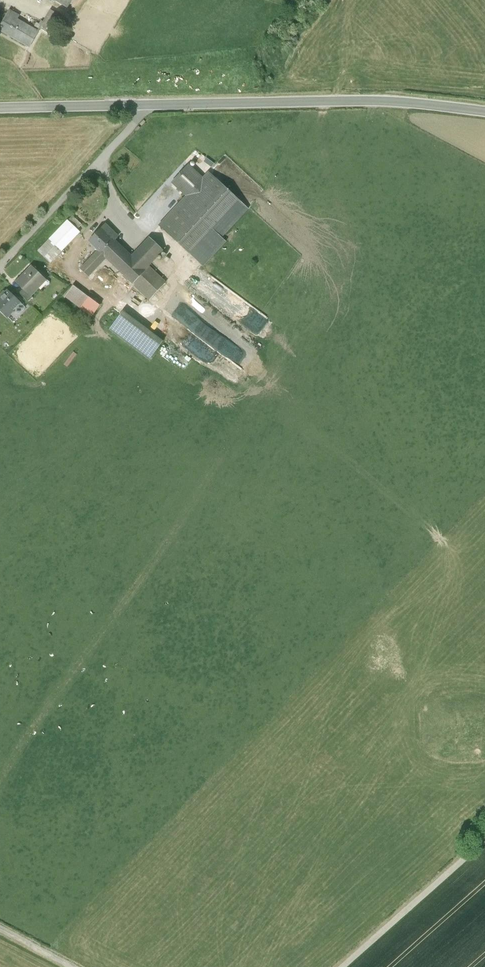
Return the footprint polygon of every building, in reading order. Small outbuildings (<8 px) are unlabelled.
[(65,9),(69,0),(47,0),(65,9)] [(49,16),(44,28),(58,34),(63,22),(49,16)] [(12,24),(5,38),(32,51),(39,37),(12,24)] [(159,217),(192,249),(239,200),(207,169),(201,175),(186,161),(172,176),(186,189),(159,217)] [(40,242),(51,255),(76,231),(65,219),(40,242)] [(109,254),(151,296),(165,281),(148,264),(163,249),(152,238),(137,253),(104,221),(88,237),(98,246),(80,264),(90,273),(109,254)] [(31,297),(47,280),(31,266),(15,282),(31,297)] [(65,297),(81,309),(89,298),(73,285),(65,297)] [(7,318),(21,303),(8,290),(0,298),(0,311),(7,318)] [(246,302),(237,315),(276,341),(284,328),(246,302)] [(239,350),(243,346),(192,308),(182,321),(229,356),(229,357),(242,367),(248,359),(243,355),(244,353),(239,350)] [(123,312),(109,331),(149,360),(163,342),(123,312)]
